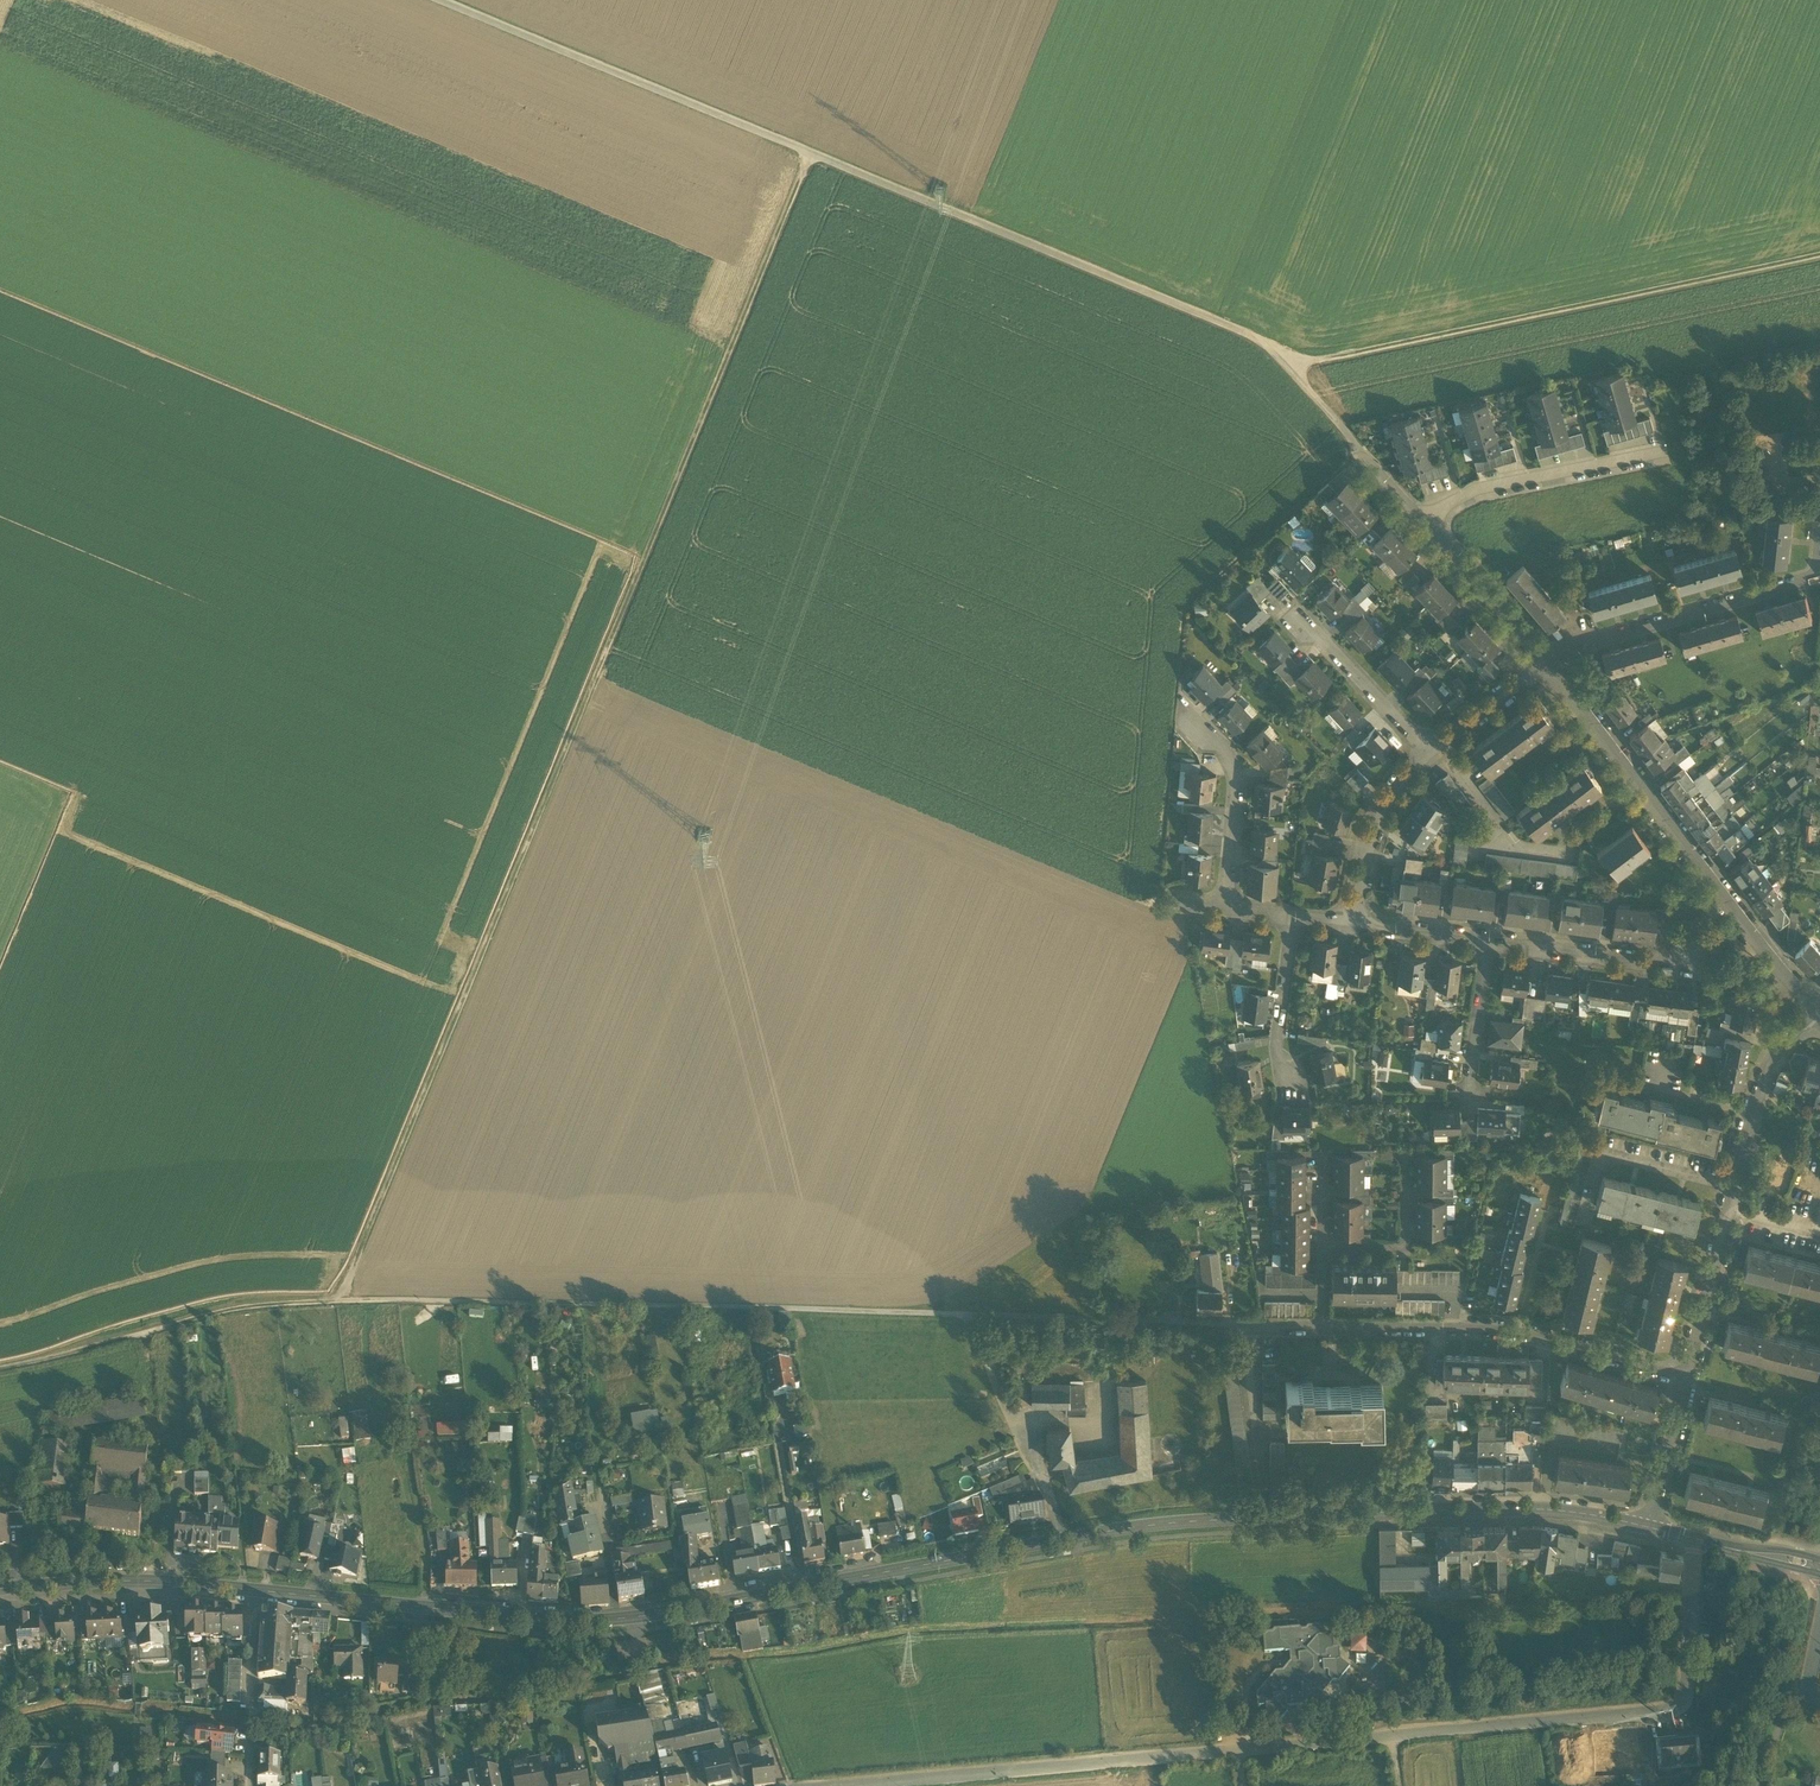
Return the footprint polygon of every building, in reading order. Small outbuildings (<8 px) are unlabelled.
[(1595,380),(1599,393),(1626,385),(1622,372),(1595,380)] [(1629,397),(1626,385),(1599,393),(1602,405),(1629,397)] [(1527,395),(1530,407),(1558,399),(1554,387),(1527,395)] [(1633,409),(1629,397),(1602,405),(1606,417),(1633,409)] [(1561,411),(1558,399),(1530,407),(1534,419),(1561,411)] [(1459,409),(1462,422),(1490,414),(1486,401),(1459,409)] [(1636,421),(1633,409),(1606,417),(1609,429),(1610,429),(1616,427),(1629,423),(1636,421)] [(1565,423),(1561,411),(1534,419),(1537,431),(1565,423)] [(1462,422),(1466,434),(1493,426),(1490,414),(1462,422)] [(1392,430),(1394,436),(1421,428),(1418,416),(1390,423),(1391,425),(1393,424),(1394,429),(1392,430)] [(1649,417),(1643,419),(1647,433),(1653,431),(1649,417)] [(1636,421),(1640,435),(1647,433),(1643,419),(1636,421)] [(1636,421),(1629,423),(1633,436),(1640,435),(1636,421)] [(1568,435),(1565,423),(1537,431),(1541,443),(1541,444),(1541,443),(1548,442),(1561,438),(1568,436),(1568,435)] [(1629,423),(1616,427),(1620,440),(1633,436),(1629,423)] [(1466,434),(1469,446),(1497,438),(1493,426),(1466,434)] [(1616,427),(1610,429),(1614,442),(1620,440),(1616,427)] [(1425,440),(1421,428),(1394,436),(1394,437),(1396,436),(1398,441),(1395,442),(1397,448),(1425,440)] [(1607,444),(1614,442),(1610,429),(1609,429),(1603,431),(1607,444)] [(1581,432),(1574,434),(1578,447),(1585,445),(1581,432)] [(1568,436),(1571,449),(1578,447),(1574,434),(1568,435),(1568,436)] [(1561,438),(1565,451),(1571,449),(1568,436),(1561,438)] [(1500,450),(1497,438),(1469,446),(1473,458),(1480,456),(1486,454),(1493,452),(1500,450)] [(1561,438),(1548,442),(1552,454),(1565,451),(1561,438)] [(1428,452),(1425,440),(1397,448),(1397,449),(1400,448),(1401,453),(1399,454),(1401,460),(1428,452)] [(1548,442),(1541,443),(1545,456),(1552,454),(1548,442)] [(1538,458),(1545,456),(1541,443),(1541,444),(1541,443),(1535,445),(1534,445),(1538,458)] [(1513,446),(1506,448),(1510,462),(1517,460),(1513,446)] [(1500,450),(1503,464),(1510,462),(1506,448),(1500,450)] [(1500,450),(1493,452),(1497,465),(1503,464),(1500,450)] [(1432,464),(1428,452),(1401,460),(1401,461),(1403,460),(1405,465),(1402,466),(1404,472),(1417,469),(1424,467),(1431,465),(1432,464)] [(1493,452),(1486,454),(1490,467),(1497,465),(1493,452)] [(1486,454),(1480,456),(1484,469),(1490,467),(1486,454)] [(1477,471),(1484,469),(1480,456),(1473,458),(1477,471)] [(1445,461),(1437,463),(1441,476),(1449,474),(1445,461)] [(1432,464),(1431,465),(1434,478),(1441,476),(1437,463),(1432,464)] [(1431,465),(1424,467),(1428,480),(1434,478),(1431,465)] [(1420,482),(1428,480),(1424,467),(1417,469),(1420,482)] [(1348,481),(1327,500),(1335,508),(1341,515),(1344,512),(1362,495),(1348,481)] [(1317,493),(1324,499),(1334,489),(1328,483),(1317,493)] [(1378,513),(1362,495),(1344,512),(1360,528),(1361,529),(1367,523),(1378,513)] [(1329,514),(1335,508),(1327,500),(1321,505),(1329,514)] [(1765,563),(1786,565),(1791,518),(1770,516),(1765,563)] [(1356,532),(1362,538),(1372,528),(1367,523),(1361,529),(1360,528),(1356,532)] [(1378,535),(1372,528),(1362,538),(1368,545),(1371,541),(1378,535)] [(1374,544),(1386,557),(1403,541),(1391,528),(1381,537),(1374,544)] [(1371,541),(1374,544),(1381,537),(1378,535),(1371,541)] [(1416,554),(1403,541),(1386,557),(1398,570),(1416,554)] [(1282,572),(1294,585),(1310,570),(1289,548),(1277,559),(1286,568),(1282,572)] [(1672,568),(1678,588),(1740,570),(1734,550),(1672,568)] [(1506,580),(1549,629),(1565,615),(1523,566),(1506,580)] [(1399,577),(1404,583),(1414,573),(1409,568),(1399,577)] [(1419,578),(1414,573),(1404,583),(1409,588),(1419,578)] [(1416,591),(1427,603),(1445,587),(1433,574),(1416,591)] [(1587,593),(1593,613),(1655,595),(1650,575),(1587,593)] [(1260,601),(1271,591),(1267,587),(1257,576),(1246,587),(1253,594),(1260,601)] [(1276,577),(1267,587),(1271,591),(1279,600),(1289,590),(1276,577)] [(1316,602),(1331,617),(1342,608),(1349,600),(1348,600),(1334,585),(1316,602)] [(1456,599),(1445,587),(1427,603),(1438,615),(1439,615),(1445,609),(1456,599)] [(1251,596),(1258,603),(1260,601),(1253,594),(1251,596)] [(1249,630),(1249,631),(1268,614),(1258,603),(1251,596),(1232,613),(1233,613),(1236,611),(1251,627),(1249,630)] [(1342,608),(1347,614),(1358,603),(1352,596),(1348,600),(1349,600),(1342,608)] [(1755,611),(1761,634),(1812,619),(1806,597),(1755,611)] [(1365,610),(1358,603),(1347,614),(1354,620),(1365,610)] [(1434,619),(1439,623),(1449,614),(1445,609),(1439,615),(1438,615),(1434,619)] [(1233,613),(1249,630),(1251,627),(1236,611),(1233,613)] [(1439,623),(1444,629),(1455,620),(1449,614),(1439,623)] [(1345,632),(1363,651),(1380,635),(1362,617),(1345,632)] [(1678,633),(1684,652),(1742,636),(1737,617),(1678,633)] [(1461,626),(1455,620),(1444,629),(1450,636),(1461,626)] [(1458,637),(1469,649),(1486,632),(1475,620),(1458,637)] [(1257,648),(1273,664),(1283,654),(1286,651),(1290,648),(1274,631),(1257,648)] [(1469,649),(1481,661),(1481,662),(1488,655),(1498,645),(1486,632),(1469,649)] [(1602,655),(1607,674),(1666,658),(1660,639),(1602,655)] [(1296,662),(1286,651),(1283,654),(1287,658),(1293,665),(1295,663),(1296,662)] [(1377,667),(1397,687),(1407,678),(1414,672),(1413,671),(1394,651),(1397,654),(1389,661),(1387,658),(1377,667)] [(1394,651),(1387,658),(1389,661),(1397,654),(1394,651)] [(1477,665),(1482,671),(1493,660),(1488,655),(1481,662),(1481,661),(1477,665)] [(1275,668),(1282,675),(1293,665),(1287,658),(1275,668)] [(1498,665),(1493,660),(1482,671),(1487,676),(1498,665)] [(1308,686),(1316,695),(1331,681),(1313,662),(1303,672),(1295,679),(1296,679),(1305,689),(1308,686)] [(1295,663),(1293,665),(1282,675),(1290,685),(1296,679),(1295,679),(1303,672),(1295,663)] [(1192,687),(1203,699),(1209,693),(1210,692),(1212,694),(1211,695),(1211,696),(1214,693),(1222,685),(1222,684),(1203,665),(1193,674),(1199,680),(1192,687)] [(1407,678),(1412,683),(1423,672),(1418,666),(1413,671),(1414,672),(1407,678)] [(1429,678),(1423,672),(1412,683),(1417,688),(1427,679),(1428,679),(1429,678)] [(1452,681),(1461,691),(1467,686),(1457,676),(1452,681)] [(1441,684),(1437,689),(1428,679),(1427,679),(1417,688),(1407,698),(1423,715),(1444,696),(1448,692),(1441,684)] [(1214,693),(1219,698),(1232,686),(1227,680),(1222,684),(1222,685),(1214,693)] [(1237,691),(1232,686),(1219,698),(1224,703),(1237,691)] [(1601,698),(1619,723),(1635,711),(1616,686),(1601,698)] [(1329,710),(1344,727),(1360,712),(1345,696),(1329,710)] [(1539,699),(1504,726),(1522,749),(1531,742),(1529,739),(1539,732),(1540,734),(1553,724),(1543,711),(1545,709),(1539,699)] [(1219,716),(1234,733),(1251,717),(1235,701),(1219,716)] [(1323,716),(1336,730),(1340,726),(1326,712),(1323,716)] [(1638,721),(1642,726),(1647,723),(1653,718),(1649,712),(1638,721)] [(1663,737),(1660,740),(1647,723),(1642,726),(1629,736),(1642,753),(1654,769),(1669,757),(1672,755),(1672,754),(1666,747),(1669,745),(1663,737)] [(1512,756),(1522,749),(1504,726),(1468,752),(1475,761),(1478,759),(1488,773),(1502,763),(1500,761),(1510,753),(1512,756)] [(1344,738),(1348,743),(1359,733),(1354,728),(1344,738)] [(1355,748),(1370,764),(1391,745),(1375,728),(1364,738),(1354,747),(1355,748)] [(1246,746),(1267,767),(1283,752),(1263,730),(1246,746)] [(1364,738),(1359,733),(1348,743),(1354,748),(1355,748),(1354,747),(1364,738)] [(1683,769),(1678,762),(1689,753),(1683,745),(1672,754),(1672,755),(1669,757),(1675,764),(1664,772),(1670,780),(1676,775),(1683,769)] [(1808,773),(1815,773),(1817,758),(1809,757),(1808,773)] [(1180,769),(1185,769),(1198,770),(1199,771),(1200,762),(1181,760),(1180,769)] [(1586,762),(1551,788),(1569,812),(1578,805),(1576,802),(1586,794),(1587,796),(1600,786),(1590,773),(1593,771),(1586,762)] [(1270,770),(1270,778),(1286,779),(1287,767),(1270,770)] [(1198,770),(1185,769),(1184,785),(1190,786),(1194,786),(1193,796),(1210,798),(1211,788),(1213,788),(1215,788),(1216,775),(1198,773),(1198,770)] [(1346,779),(1357,790),(1368,780),(1358,769),(1346,779)] [(1683,769),(1676,775),(1685,787),(1693,781),(1683,769)] [(1442,777),(1450,789),(1456,784),(1447,773),(1442,777)] [(1697,786),(1704,796),(1711,790),(1714,788),(1703,774),(1693,781),(1697,786)] [(1670,799),(1685,787),(1676,775),(1670,780),(1660,787),(1670,799)] [(1444,794),(1445,793),(1450,789),(1442,777),(1435,782),(1444,794)] [(1479,785),(1483,790),(1493,782),(1489,777),(1479,785)] [(1285,787),(1286,779),(1270,778),(1269,785),(1279,786),(1279,787),(1285,787)] [(1693,781),(1685,787),(1689,792),(1697,786),(1693,781)] [(1483,790),(1487,796),(1498,788),(1493,782),(1483,790)] [(1255,807),(1281,809),(1282,794),(1279,794),(1279,787),(1279,786),(1269,785),(1257,784),(1255,807)] [(1449,799),(1450,798),(1460,790),(1456,784),(1450,789),(1445,793),(1449,799)] [(1670,799),(1681,814),(1696,802),(1689,792),(1685,787),(1670,799)] [(1487,796),(1491,801),(1502,794),(1498,788),(1487,796)] [(1559,819),(1569,812),(1551,788),(1516,814),(1523,824),(1525,822),(1536,835),(1549,825),(1547,823),(1557,816),(1559,819)] [(1450,798),(1454,804),(1465,796),(1460,790),(1450,798)] [(1704,796),(1713,808),(1720,802),(1711,790),(1704,796)] [(1491,801),(1496,807),(1506,799),(1502,794),(1491,801)] [(1422,795),(1411,812),(1434,828),(1446,811),(1422,795)] [(1454,804),(1458,809),(1469,801),(1465,796),(1454,804)] [(1496,807),(1500,813),(1510,805),(1506,799),(1496,807)] [(1458,809),(1463,815),(1473,807),(1469,801),(1458,809)] [(1804,811),(1812,811),(1813,802),(1804,801),(1804,811)] [(1681,814),(1690,826),(1705,814),(1696,802),(1681,814)] [(1713,808),(1723,820),(1730,814),(1720,802),(1713,808)] [(1190,812),(1201,813),(1201,804),(1183,803),(1182,811),(1190,812)] [(1322,824),(1345,832),(1352,810),(1330,803),(1322,824)] [(1515,811),(1510,805),(1500,813),(1504,819),(1515,811)] [(1478,813),(1473,807),(1463,815),(1467,821),(1478,813)] [(1801,837),(1811,838),(1812,826),(1811,826),(1812,811),(1804,811),(1801,837)] [(1199,836),(1209,837),(1210,822),(1211,822),(1212,814),(1201,813),(1190,812),(1189,825),(1190,825),(1189,835),(1199,836)] [(1424,844),(1434,828),(1411,812),(1399,828),(1414,838),(1423,845),(1424,844)] [(1690,826),(1699,838),(1714,826),(1705,814),(1690,826)] [(1730,814),(1723,820),(1714,826),(1723,838),(1739,826),(1730,814)] [(1278,837),(1293,837),(1294,819),(1285,819),(1285,827),(1278,827),(1278,837)] [(1465,821),(1464,828),(1477,830),(1478,823),(1465,821)] [(1773,826),(1778,831),(1784,826),(1780,821),(1773,826)] [(1599,850),(1616,873),(1629,864),(1628,862),(1647,847),(1632,826),(1599,850)] [(1708,850),(1723,838),(1714,826),(1699,838),(1708,850)] [(1739,826),(1723,838),(1733,851),(1749,839),(1739,826)] [(1464,828),(1463,835),(1476,837),(1477,830),(1464,828)] [(1263,851),(1275,852),(1275,851),(1276,839),(1273,838),(1274,831),(1253,829),(1251,850),(1263,851)] [(1314,832),(1313,839),(1326,842),(1328,835),(1314,832)] [(1198,845),(1199,836),(1189,835),(1184,835),(1184,843),(1198,845)] [(1463,835),(1462,842),(1468,843),(1475,844),(1476,837),(1463,835)] [(1323,855),(1325,849),(1311,846),(1313,839),(1306,838),(1304,852),(1314,854),(1314,853),(1323,855)] [(1410,844),(1422,853),(1426,846),(1424,844),(1423,845),(1414,838),(1410,844)] [(1717,863),(1733,851),(1723,838),(1708,850),(1707,850),(1717,863)] [(1325,849),(1326,842),(1313,839),(1311,846),(1325,849)] [(1455,842),(1454,849),(1467,850),(1468,843),(1462,842),(1455,842)] [(1178,850),(1197,852),(1198,845),(1184,843),(1179,843),(1178,850)] [(1742,856),(1743,858),(1755,850),(1753,848),(1750,844),(1738,852),(1742,856)] [(1454,849),(1453,856),(1466,857),(1467,850),(1454,849)] [(1263,851),(1262,858),(1277,859),(1277,852),(1275,851),(1275,852),(1263,851)] [(1308,882),(1333,886),(1338,857),(1323,855),(1314,853),(1314,854),(1308,882)] [(1186,880),(1209,882),(1211,856),(1188,854),(1186,880)] [(1484,867),(1491,868),(1493,854),(1486,854),(1484,867)] [(1491,868),(1498,869),(1500,855),(1493,854),(1491,868)] [(1507,856),(1500,855),(1498,869),(1505,870),(1507,856)] [(1465,864),(1466,857),(1453,856),(1452,863),(1465,864)] [(1514,857),(1507,856),(1505,870),(1512,870),(1514,857)] [(1404,871),(1420,873),(1422,859),(1406,857),(1404,871)] [(1521,858),(1514,857),(1512,870),(1520,871),(1521,858)] [(1742,885),(1744,884),(1759,872),(1748,857),(1730,870),(1742,885)] [(1276,866),(1277,859),(1262,858),(1262,865),(1276,866)] [(1535,860),(1521,858),(1520,871),(1534,873),(1535,860)] [(1557,863),(1535,860),(1534,873),(1555,876),(1557,863)] [(1578,866),(1557,863),(1555,876),(1576,879),(1578,866)] [(1248,888),(1250,864),(1248,864),(1246,892),(1276,894),(1278,868),(1276,867),(1273,867),(1273,875),(1275,875),(1274,890),(1248,888)] [(1248,888),(1274,890),(1275,875),(1273,875),(1273,867),(1276,867),(1276,866),(1262,865),(1250,864),(1248,888)] [(1440,867),(1439,876),(1447,877),(1447,868),(1440,867)] [(1404,871),(1403,877),(1420,880),(1420,873),(1404,871)] [(1761,871),(1759,872),(1744,884),(1754,897),(1769,885),(1771,884),(1761,871)] [(1396,905),(1416,908),(1420,880),(1403,877),(1395,876),(1393,888),(1398,888),(1397,894),(1396,905)] [(1438,892),(1445,893),(1447,879),(1439,878),(1439,882),(1440,882),(1438,892)] [(1455,880),(1447,879),(1445,893),(1452,894),(1454,883),(1455,883),(1455,880)] [(1439,882),(1420,880),(1416,908),(1436,911),(1438,892),(1440,882),(1439,882)] [(1466,911),(1490,914),(1492,900),(1494,889),(1493,889),(1455,883),(1454,883),(1452,894),(1450,911),(1466,914),(1466,911)] [(1742,885),(1752,898),(1754,897),(1744,884),(1742,885)] [(1492,900),(1499,901),(1501,886),(1493,885),(1493,889),(1494,889),(1492,900)] [(1781,901),(1769,885),(1754,897),(1752,898),(1764,913),(1781,901)] [(1509,888),(1501,886),(1499,901),(1506,902),(1508,890),(1509,891),(1509,888)] [(1504,919),(1524,922),(1528,893),(1509,891),(1508,890),(1506,902),(1504,919)] [(1387,904),(1396,905),(1397,894),(1392,894),(1389,893),(1387,904)] [(1547,896),(1528,893),(1524,922),(1544,924),(1546,907),(1548,896),(1547,896)] [(1546,907),(1554,908),(1556,894),(1547,893),(1547,896),(1548,896),(1546,907)] [(1563,895),(1556,894),(1554,908),(1560,909),(1562,898),(1563,898),(1563,895)] [(1558,926),(1578,929),(1582,900),(1563,898),(1562,898),(1560,909),(1558,926)] [(1601,903),(1582,900),(1578,929),(1598,932),(1600,914),(1602,903),(1601,903)] [(1600,914),(1608,915),(1609,901),(1602,900),(1601,903),(1602,903),(1600,914)] [(1618,902),(1609,901),(1608,915),(1615,916),(1616,905),(1617,905),(1618,902)] [(1612,934),(1632,936),(1636,908),(1617,905),(1616,905),(1615,916),(1612,934)] [(1769,915),(1774,921),(1785,913),(1781,906),(1769,915)] [(1655,911),(1636,908),(1632,936),(1652,939),(1655,922),(1656,911),(1655,911)] [(1655,922),(1662,923),(1664,908),(1655,908),(1655,911),(1656,911),(1655,922)] [(1789,917),(1785,913),(1774,921),(1779,928),(1788,920),(1789,917)] [(1787,937),(1795,938),(1797,921),(1789,920),(1787,937)] [(1226,953),(1227,953),(1228,942),(1230,930),(1204,927),(1201,949),(1226,953)] [(1242,955),(1252,956),(1266,958),(1269,935),(1244,932),(1242,943),(1241,954),(1242,955)] [(1813,968),(1819,962),(1819,950),(1811,940),(1796,953),(1811,970),(1813,968)] [(1312,968),(1313,968),(1332,971),(1333,971),(1334,962),(1337,944),(1315,941),(1312,968)] [(1224,964),(1233,965),(1235,943),(1228,942),(1227,953),(1226,953),(1224,964)] [(1235,943),(1233,965),(1240,966),(1242,955),(1241,954),(1242,943),(1235,943)] [(1346,977),(1347,977),(1367,979),(1368,979),(1371,952),(1350,950),(1348,964),(1346,977)] [(1265,966),(1266,958),(1252,956),(1251,964),(1265,966)] [(1420,984),(1421,984),(1422,975),(1424,959),(1402,956),(1399,981),(1420,984)] [(1436,986),(1443,986),(1456,988),(1459,962),(1438,959),(1436,977),(1435,985),(1436,986)] [(1331,981),(1339,982),(1341,963),(1334,962),(1333,971),(1332,971),(1331,981)] [(1348,964),(1341,963),(1339,982),(1345,983),(1347,984),(1347,977),(1346,977),(1348,964)] [(1331,981),(1332,971),(1313,968),(1312,977),(1328,979),(1328,981),(1331,981)] [(1511,991),(1525,993),(1528,971),(1503,968),(1500,990),(1511,991)] [(1545,995),(1569,999),(1571,977),(1548,974),(1545,995)] [(1419,994),(1426,995),(1429,976),(1422,975),(1421,984),(1420,984),(1419,994)] [(1429,976),(1426,995),(1434,996),(1436,986),(1435,985),(1436,977),(1429,976)] [(1366,989),(1367,979),(1347,977),(1347,984),(1345,983),(1344,989),(1346,989),(1349,987),(1366,989)] [(1588,1000),(1609,1003),(1612,982),(1589,978),(1587,991),(1586,1000),(1588,1000)] [(1612,982),(1609,1003),(1631,1006),(1632,999),(1634,985),(1612,982)] [(1247,992),(1267,995),(1268,988),(1248,985),(1247,992)] [(1455,998),(1456,988),(1443,986),(1441,996),(1455,998)] [(1690,1014),(1691,1014),(1692,1007),(1693,1000),(1690,999),(1691,992),(1671,989),(1649,986),(1646,1008),(1668,1011),(1690,1014)] [(1579,1013),(1586,1014),(1588,1000),(1586,1000),(1587,991),(1578,990),(1579,1013)] [(1244,1016),(1245,1016),(1257,1017),(1264,1018),(1267,995),(1247,992),(1244,1016)] [(1736,1023),(1752,1027),(1758,999),(1730,993),(1728,1005),(1732,1006),(1729,1022),(1736,1023)] [(1433,1006),(1434,996),(1426,995),(1425,1005),(1433,1006)] [(1531,1018),(1532,1018),(1534,997),(1525,996),(1522,1016),(1531,1018)] [(1545,998),(1534,997),(1532,1018),(1542,1019),(1545,998)] [(1628,1024),(1636,1025),(1639,1000),(1632,999),(1631,1006),(1630,1014),(1628,1024)] [(1630,1014),(1631,1006),(1609,1003),(1608,1011),(1630,1014)] [(1687,1033),(1695,1034),(1697,1023),(1699,1008),(1692,1007),(1691,1014),(1690,1014),(1687,1033)] [(1522,1024),(1530,1025),(1531,1018),(1522,1016),(1512,1015),(1511,1022),(1522,1024)] [(1256,1026),(1257,1017),(1245,1016),(1244,1024),(1256,1026)] [(1438,1043),(1458,1046),(1461,1022),(1440,1020),(1437,1022),(1436,1028),(1438,1031),(1439,1031),(1438,1039),(1437,1043),(1438,1043)] [(1488,1042),(1519,1046),(1522,1024),(1511,1022),(1491,1020),(1488,1042)] [(1725,1021),(1723,1029),(1734,1031),(1736,1023),(1729,1022),(1725,1021)] [(1412,1037),(1411,1022),(1402,1023),(1403,1037),(1412,1037)] [(1721,1036),(1723,1029),(1707,1025),(1706,1033),(1721,1036)] [(1319,1043),(1318,1044),(1326,1043),(1325,1036),(1298,1033),(1297,1040),(1319,1043)] [(1421,1037),(1420,1048),(1433,1050),(1437,1050),(1438,1043),(1437,1043),(1438,1039),(1421,1037)] [(1728,1046),(1725,1057),(1745,1061),(1749,1042),(1725,1037),(1724,1045),(1728,1046)] [(1235,1041),(1236,1049),(1256,1045),(1254,1038),(1235,1041)] [(1693,1051),(1700,1052),(1702,1046),(1693,1044),(1693,1051)] [(1702,1044),(1702,1046),(1700,1052),(1720,1056),(1722,1048),(1702,1044)] [(1432,1060),(1433,1050),(1420,1048),(1415,1048),(1414,1059),(1423,1060),(1424,1059),(1432,1060)] [(1309,1055),(1314,1079),(1334,1075),(1329,1051),(1309,1055)] [(1793,1071),(1804,1074),(1809,1055),(1794,1051),(1789,1057),(1788,1059),(1793,1071)] [(1519,1065),(1529,1066),(1530,1058),(1527,1057),(1511,1055),(1510,1063),(1519,1064),(1519,1065)] [(1819,1088),(1819,1086),(1819,1059),(1809,1055),(1804,1074),(1801,1083),(1819,1088)] [(1742,1079),(1745,1061),(1725,1057),(1723,1067),(1720,1066),(1718,1074),(1742,1079)] [(1421,1080),(1445,1084),(1448,1062),(1432,1060),(1424,1059),(1423,1060),(1421,1080)] [(1489,1082),(1506,1084),(1507,1081),(1517,1083),(1519,1065),(1519,1064),(1510,1063),(1492,1060),(1489,1082)] [(1236,1065),(1241,1089),(1258,1086),(1262,1086),(1258,1061),(1236,1065)] [(1259,1094),(1258,1086),(1241,1089),(1240,1089),(1241,1097),(1259,1094)] [(1596,1113),(1655,1128),(1661,1105),(1662,1105),(1663,1101),(1649,1098),(1648,1101),(1616,1093),(1617,1090),(1603,1086),(1596,1113)] [(1520,1112),(1524,1112),(1524,1104),(1506,1103),(1505,1110),(1520,1111),(1520,1112)] [(1674,1108),(1662,1105),(1661,1105),(1655,1128),(1654,1131),(1713,1146),(1720,1119),(1706,1116),(1706,1119),(1673,1111),(1674,1108)] [(1503,1131),(1503,1130),(1505,1110),(1478,1107),(1477,1117),(1476,1128),(1476,1129),(1503,1131)] [(1282,1118),(1283,1131),(1284,1131),(1309,1130),(1308,1108),(1282,1109),(1282,1118)] [(1432,1109),(1433,1130),(1459,1130),(1459,1119),(1459,1108),(1432,1109)] [(1520,1111),(1505,1110),(1503,1130),(1510,1131),(1510,1132),(1511,1132),(1511,1131),(1519,1131),(1520,1112),(1520,1111)] [(1477,1117),(1467,1118),(1468,1138),(1475,1137),(1476,1129),(1476,1128),(1477,1117)] [(1274,1118),(1272,1138),(1284,1138),(1284,1131),(1283,1131),(1282,1118),(1274,1118)] [(1459,1139),(1468,1138),(1467,1118),(1459,1119),(1459,1130),(1459,1139)] [(1592,1150),(1594,1144),(1580,1140),(1579,1147),(1592,1150)] [(1591,1157),(1592,1150),(1579,1147),(1577,1154),(1591,1157)] [(1445,1157),(1453,1157),(1453,1148),(1434,1148),(1434,1156),(1445,1156),(1445,1157)] [(1362,1158),(1371,1158),(1371,1149),(1351,1149),(1351,1156),(1362,1156),(1362,1158)] [(1266,1158),(1276,1158),(1276,1157),(1287,1157),(1287,1150),(1270,1150),(1266,1150),(1266,1158)] [(1589,1164),(1591,1157),(1577,1154),(1575,1160),(1589,1164)] [(1335,1156),(1335,1172),(1362,1172),(1362,1158),(1362,1156),(1351,1156),(1335,1156)] [(1418,1156),(1418,1171),(1445,1171),(1445,1157),(1445,1156),(1434,1156),(1418,1156)] [(1276,1158),(1276,1169),(1305,1170),(1305,1157),(1287,1157),(1276,1157),(1276,1158)] [(1587,1171),(1589,1164),(1575,1160),(1574,1167),(1587,1171)] [(1586,1177),(1587,1171),(1574,1167),(1572,1174),(1586,1177)] [(1305,1181),(1305,1170),(1276,1169),(1276,1181),(1305,1181)] [(1445,1185),(1445,1171),(1418,1171),(1418,1186),(1434,1186),(1445,1187),(1445,1185)] [(1362,1186),(1362,1172),(1335,1172),(1335,1187),(1351,1187),(1362,1187),(1362,1186)] [(1584,1184),(1586,1177),(1572,1174),(1570,1180),(1584,1184)] [(1596,1201),(1652,1215),(1658,1189),(1603,1175),(1596,1201)] [(1582,1191),(1584,1184),(1570,1180),(1568,1187),(1582,1191)] [(1304,1193),(1305,1181),(1276,1181),(1276,1193),(1304,1193)] [(1434,1186),(1434,1194),(1453,1194),(1453,1185),(1445,1185),(1445,1187),(1434,1186)] [(1351,1187),(1351,1194),(1370,1195),(1370,1186),(1362,1186),(1362,1187),(1351,1187)] [(1581,1197),(1582,1191),(1568,1187),(1567,1194),(1581,1197)] [(1699,1200),(1658,1189),(1652,1215),(1693,1225),(1699,1200)] [(1304,1205),(1304,1193),(1276,1193),(1276,1205),(1281,1205),(1304,1205)] [(1370,1203),(1370,1195),(1351,1194),(1351,1201),(1362,1202),(1362,1203),(1370,1203)] [(1453,1202),(1453,1194),(1434,1194),(1434,1201),(1445,1201),(1445,1202),(1453,1202)] [(1503,1302),(1514,1305),(1523,1269),(1520,1269),(1529,1234),(1532,1234),(1540,1199),(1520,1194),(1511,1229),(1509,1228),(1500,1264),(1503,1265),(1494,1300),(1502,1302),(1502,1303),(1503,1303),(1503,1302)] [(1579,1204),(1581,1197),(1567,1194),(1565,1201),(1579,1204)] [(1335,1201),(1334,1217),(1362,1217),(1362,1203),(1362,1202),(1351,1201),(1335,1201)] [(1417,1201),(1417,1216),(1444,1216),(1445,1202),(1445,1201),(1434,1201),(1417,1201)] [(1577,1211),(1579,1204),(1565,1201),(1563,1207),(1577,1211)] [(1309,1205),(1304,1205),(1281,1205),(1281,1217),(1309,1217),(1309,1205)] [(1575,1217),(1577,1211),(1563,1207),(1562,1214),(1575,1217)] [(1574,1224),(1575,1217),(1562,1214),(1560,1221),(1574,1224)] [(1444,1231),(1444,1216),(1417,1216),(1417,1231),(1433,1232),(1444,1232),(1444,1231)] [(1309,1229),(1309,1217),(1281,1217),(1281,1229),(1309,1229)] [(1361,1231),(1362,1217),(1334,1217),(1334,1232),(1350,1232),(1361,1232),(1361,1231)] [(1309,1241),(1309,1229),(1281,1229),(1280,1241),(1309,1241)] [(1350,1239),(1370,1240),(1370,1231),(1361,1231),(1361,1232),(1350,1232),(1350,1239)] [(1433,1239),(1453,1239),(1453,1231),(1444,1231),(1444,1232),(1433,1232),(1433,1239)] [(1582,1237),(1572,1277),(1597,1283),(1599,1274),(1602,1275),(1605,1263),(1602,1262),(1604,1254),(1607,1255),(1610,1244),(1582,1237)] [(1309,1253),(1309,1241),(1280,1241),(1280,1252),(1309,1253)] [(1796,1258),(1749,1246),(1742,1272),(1790,1284),(1819,1291),(1819,1264),(1796,1258)] [(1205,1288),(1221,1289),(1217,1252),(1201,1253),(1205,1288)] [(1308,1265),(1309,1253),(1280,1252),(1280,1264),(1280,1265),(1291,1265),(1308,1265)] [(1658,1257),(1648,1296),(1673,1302),(1679,1278),(1682,1279),(1686,1264),(1658,1257)] [(1332,1295),(1395,1295),(1396,1282),(1396,1269),(1396,1264),(1332,1263),(1332,1295)] [(1272,1264),(1272,1272),(1273,1272),(1280,1272),(1287,1272),(1291,1272),(1291,1265),(1280,1265),(1280,1264),(1272,1264)] [(1431,1283),(1459,1283),(1459,1269),(1431,1268),(1431,1269),(1431,1283)] [(1598,1283),(1597,1283),(1572,1277),(1562,1316),(1590,1323),(1594,1308),(1592,1307),(1598,1283)] [(1196,1308),(1221,1309),(1221,1289),(1205,1288),(1197,1288),(1196,1308)] [(1667,1326),(1673,1302),(1648,1296),(1638,1335),(1666,1342),(1670,1327),(1667,1326)] [(1444,1300),(1430,1299),(1430,1313),(1430,1314),(1444,1314),(1444,1300)] [(778,1324),(781,1324),(793,1323),(792,1314),(779,1315),(778,1324)] [(1777,1333),(1730,1321),(1723,1347),(1771,1359),(1819,1371),(1819,1368),(1819,1344),(1777,1333)] [(795,1335),(793,1323),(781,1324),(781,1336),(795,1335)] [(655,1338),(645,1340),(648,1356),(658,1354),(655,1338)] [(1480,1382),(1481,1382),(1482,1355),(1445,1354),(1445,1358),(1444,1381),(1454,1382),(1454,1381),(1480,1381),(1480,1382)] [(1505,1355),(1482,1355),(1481,1382),(1491,1383),(1492,1380),(1504,1381),(1505,1355)] [(1528,1356),(1505,1355),(1504,1381),(1518,1381),(1518,1383),(1527,1384),(1528,1359),(1528,1358),(1528,1356)] [(772,1386),(774,1399),(786,1397),(786,1398),(794,1397),(796,1394),(795,1389),(794,1389),(789,1363),(779,1364),(778,1358),(768,1360),(769,1366),(768,1366),(770,1375),(767,1375),(768,1386),(772,1386)] [(1436,1384),(1444,1384),(1444,1381),(1445,1358),(1437,1358),(1436,1384)] [(1540,1386),(1542,1386),(1543,1358),(1528,1358),(1528,1359),(1527,1384),(1527,1385),(1540,1386)] [(1560,1386),(1650,1413),(1657,1390),(1567,1363),(1560,1386)] [(1224,1367),(1224,1374),(1238,1373),(1237,1366),(1224,1367)] [(1239,1379),(1238,1373),(1224,1374),(1225,1381),(1239,1379)] [(1368,1415),(1369,1419),(1380,1419),(1380,1400),(1383,1400),(1383,1383),(1313,1384),(1313,1378),(1286,1379),(1287,1413),(1301,1413),(1301,1416),(1328,1416),(1358,1416),(1358,1415),(1368,1415)] [(1118,1383),(1120,1411),(1148,1408),(1146,1379),(1118,1383)] [(1240,1386),(1239,1379),(1225,1381),(1226,1388),(1240,1386)] [(1032,1408),(1066,1408),(1070,1408),(1070,1385),(1032,1385),(1032,1408)] [(1084,1385),(1070,1385),(1070,1408),(1066,1408),(1066,1416),(1086,1416),(1084,1385)] [(1241,1393),(1240,1386),(1226,1388),(1227,1395),(1241,1393)] [(1242,1400),(1241,1393),(1227,1395),(1228,1402),(1242,1400)] [(786,1398),(788,1408),(796,1407),(794,1397),(786,1398)] [(1788,1416),(1749,1406),(1710,1397),(1703,1422),(1743,1432),(1782,1442),(1788,1416)] [(1491,1399),(1480,1399),(1480,1407),(1491,1407),(1491,1399)] [(1243,1407),(1242,1400),(1228,1402),(1229,1409),(1243,1407)] [(548,1402),(537,1402),(538,1413),(549,1412),(548,1402)] [(1425,1417),(1447,1417),(1447,1403),(1425,1403),(1425,1417)] [(1526,1419),(1545,1419),(1546,1406),(1526,1405),(1525,1405),(1524,1418),(1526,1419)] [(352,1407),(357,1443),(371,1441),(366,1406),(352,1407)] [(1244,1414),(1243,1407),(1229,1409),(1230,1416),(1244,1414)] [(1150,1438),(1148,1408),(1120,1411),(1122,1454),(1074,1460),(1074,1461),(1062,1462),(1070,1489),(1070,1490),(1152,1473),(1150,1438)] [(657,1414),(650,1415),(653,1433),(659,1429),(657,1414)] [(1245,1421),(1244,1414),(1230,1416),(1231,1423),(1245,1421)] [(653,1436),(653,1433),(650,1415),(631,1419),(634,1439),(653,1436)] [(1549,1429),(1556,1430),(1558,1416),(1551,1415),(1549,1429)] [(1556,1430),(1563,1432),(1566,1417),(1558,1416),(1556,1430)] [(1563,1432),(1570,1433),(1573,1418),(1566,1417),(1563,1432)] [(1456,1419),(1457,1430),(1467,1429),(1466,1418),(1456,1419)] [(1570,1433),(1577,1434),(1580,1420),(1573,1418),(1570,1433)] [(340,1421),(342,1439),(349,1438),(347,1420),(340,1421)] [(1577,1434),(1585,1435),(1587,1421),(1580,1420),(1577,1434)] [(661,1421),(662,1432),(669,1431),(668,1421),(661,1421)] [(1246,1428),(1245,1421),(1231,1423),(1232,1429),(1246,1428)] [(1585,1435),(1592,1437),(1594,1422),(1587,1421),(1585,1435)] [(1592,1437),(1599,1438),(1601,1423),(1594,1422),(1592,1437)] [(1599,1438),(1606,1439),(1609,1425),(1601,1423),(1599,1438)] [(435,1426),(437,1438),(465,1436),(464,1424),(435,1426)] [(1478,1439),(1496,1439),(1496,1435),(1496,1426),(1479,1425),(1478,1439)] [(1606,1439),(1613,1441),(1616,1426),(1609,1425),(1606,1439)] [(793,1429),(795,1442),(810,1439),(808,1426),(793,1429)] [(1613,1441),(1620,1442),(1623,1427),(1616,1426),(1613,1441)] [(1246,1435),(1246,1428),(1232,1429),(1233,1436),(1246,1435)] [(1051,1452),(1052,1464),(1062,1462),(1074,1461),(1074,1460),(1070,1429),(1049,1432),(1050,1443),(1049,1443),(1050,1452),(1051,1452)] [(1519,1452),(1518,1462),(1532,1462),(1532,1447),(1533,1447),(1532,1442),(1529,1442),(1529,1432),(1522,1429),(1513,1429),(1513,1439),(1506,1439),(1506,1452),(1513,1452),(1519,1452)] [(1533,1447),(1543,1448),(1544,1433),(1529,1432),(1529,1442),(1532,1442),(1533,1447)] [(43,1433),(42,1443),(36,1495),(63,1498),(71,1436),(43,1433)] [(1247,1441),(1246,1435),(1233,1436),(1234,1443),(1247,1441)] [(512,1436),(494,1436),(488,1436),(488,1445),(512,1445),(512,1436)] [(1478,1439),(1478,1451),(1478,1462),(1505,1462),(1506,1452),(1506,1439),(1496,1439),(1478,1439)] [(1248,1448),(1247,1441),(1234,1443),(1234,1450),(1248,1448)] [(148,1452),(95,1445),(89,1500),(87,1500),(87,1504),(89,1504),(88,1517),(61,1513),(58,1533),(86,1537),(87,1531),(109,1534),(112,1506),(113,1499),(104,1497),(105,1484),(106,1470),(146,1476),(148,1452)] [(1249,1455),(1248,1448),(1234,1450),(1235,1457),(1249,1455)] [(345,1465),(357,1464),(355,1449),(344,1451),(345,1465)] [(1434,1449),(1434,1457),(1453,1458),(1453,1450),(1434,1449)] [(655,1450),(650,1458),(660,1464),(665,1455),(655,1450)] [(1478,1464),(1478,1462),(1478,1451),(1469,1451),(1469,1464),(1478,1464)] [(1250,1462),(1249,1455),(1235,1457),(1236,1464),(1250,1462)] [(976,1468),(980,1479),(1008,1467),(1004,1456),(976,1468)] [(1434,1481),(1452,1482),(1453,1464),(1453,1460),(1453,1458),(1434,1457),(1434,1459),(1434,1481)] [(1555,1481),(1627,1491),(1631,1468),(1558,1457),(1555,1481)] [(966,1469),(974,1465),(971,1458),(962,1462),(966,1469)] [(1425,1481),(1434,1481),(1434,1459),(1425,1459),(1425,1481)] [(1251,1469),(1250,1462),(1236,1464),(1237,1471),(1251,1469)] [(1486,1493),(1505,1493),(1505,1487),(1505,1462),(1478,1462),(1478,1464),(1477,1486),(1485,1487),(1486,1487),(1486,1493)] [(1531,1487),(1532,1462),(1518,1462),(1505,1462),(1505,1487),(1510,1487),(1531,1487)] [(1477,1486),(1478,1464),(1469,1464),(1453,1464),(1452,1482),(1452,1486),(1477,1486)] [(1252,1476),(1251,1469),(1237,1471),(1238,1478),(1252,1476)] [(106,1470),(105,1484),(134,1488),(144,1489),(146,1476),(106,1470)] [(611,1473),(612,1483),(621,1482),(619,1472),(611,1473)] [(1769,1493),(1730,1483),(1691,1473),(1684,1499),(1723,1508),(1763,1518),(1769,1493)] [(1253,1483),(1252,1476),(1238,1478),(1239,1485),(1252,1483),(1253,1483)] [(1020,1477),(999,1486),(1003,1494),(1006,1493),(1023,1485),(1023,1484),(1020,1477)] [(1006,1493),(1007,1500),(1040,1495),(1039,1495),(1033,1480),(1023,1484),(1023,1485),(1006,1493)] [(195,1481),(195,1496),(209,1495),(209,1481),(195,1481)] [(560,1527),(569,1525),(569,1524),(577,1523),(573,1495),(571,1483),(555,1500),(560,1527)] [(670,1485),(672,1498),(684,1496),(682,1483),(670,1485)] [(993,1498),(1003,1494),(999,1486),(990,1490),(993,1498)] [(132,1508),(142,1510),(143,1506),(144,1492),(144,1489),(134,1488),(132,1508)] [(473,1491),(474,1505),(484,1504),(483,1491),(473,1491)] [(143,1506),(151,1507),(152,1493),(144,1492),(143,1506)] [(612,1499),(613,1507),(615,1507),(632,1505),(635,1505),(633,1495),(612,1499)] [(734,1507),(747,1505),(746,1495),(732,1498),(734,1507)] [(1007,1500),(1011,1524),(1046,1519),(1043,1503),(1040,1495),(1007,1500)] [(686,1496),(684,1496),(672,1498),(673,1505),(687,1502),(686,1496)] [(972,1499),(975,1512),(976,1517),(983,1516),(979,1497),(972,1499)] [(221,1521),(225,1522),(225,1506),(222,1506),(222,1498),(209,1498),(209,1515),(221,1516),(221,1521)] [(641,1517),(643,1533),(657,1532),(657,1531),(667,1530),(663,1502),(640,1504),(641,1517)] [(615,1507),(616,1514),(633,1512),(632,1505),(615,1507)] [(734,1507),(738,1531),(751,1528),(747,1505),(734,1507)] [(109,1534),(139,1538),(142,1510),(132,1508),(112,1506),(109,1534)] [(687,1567),(690,1590),(720,1584),(716,1561),(698,1564),(696,1539),(712,1537),(706,1508),(681,1513),(681,1515),(679,1516),(679,1519),(681,1519),(686,1540),(680,1541),(682,1553),(685,1567),(687,1567)] [(895,1511),(900,1528),(905,1527),(901,1509),(895,1511)] [(785,1510),(777,1511),(779,1521),(786,1519),(785,1510)] [(779,1526),(779,1529),(788,1527),(786,1519),(779,1521),(777,1511),(769,1512),(771,1527),(779,1526)] [(979,1531),(976,1517),(975,1512),(952,1516),(955,1535),(979,1531)] [(7,1520),(7,1529),(24,1528),(23,1514),(6,1515),(7,1520)] [(480,1548),(487,1548),(486,1522),(486,1514),(478,1515),(480,1548)] [(527,1518),(524,1533),(534,1535),(536,1516),(527,1515),(527,1518)] [(796,1518),(801,1546),(822,1542),(822,1543),(826,1542),(823,1526),(808,1528),(806,1516),(796,1518)] [(524,1533),(526,1519),(519,1518),(516,1532),(524,1533)] [(569,1525),(572,1540),(598,1534),(599,1534),(599,1533),(595,1518),(577,1523),(569,1524),(569,1525)] [(205,1538),(219,1539),(220,1524),(204,1523),(202,1520),(188,1519),(185,1521),(177,1521),(175,1542),(182,1542),(181,1551),(182,1551),(189,1551),(189,1553),(196,1553),(196,1552),(204,1553),(205,1538)] [(8,1546),(7,1529),(7,1520),(0,1520),(0,1546),(8,1546)] [(220,1521),(220,1524),(219,1539),(218,1547),(237,1548),(238,1523),(225,1522),(221,1521),(220,1521)] [(486,1522),(487,1548),(490,1548),(490,1547),(500,1547),(500,1542),(499,1521),(486,1522)] [(879,1525),(881,1538),(898,1535),(896,1522),(879,1525)] [(263,1550),(274,1551),(278,1526),(256,1523),(251,1548),(254,1548),(255,1550),(260,1551),(263,1550)] [(322,1537),(329,1538),(330,1534),(332,1526),(332,1525),(325,1523),(324,1529),(322,1537)] [(837,1529),(842,1558),(865,1554),(860,1524),(837,1529)] [(300,1556),(317,1560),(322,1537),(324,1529),(307,1525),(300,1556)] [(339,1528),(332,1526),(330,1534),(337,1535),(339,1528)] [(1461,1552),(1468,1552),(1482,1552),(1482,1527),(1470,1527),(1460,1527),(1460,1528),(1461,1552)] [(1497,1551),(1498,1584),(1506,1584),(1505,1556),(1505,1540),(1505,1527),(1482,1527),(1482,1552),(1497,1551)] [(1531,1556),(1537,1557),(1541,1527),(1537,1527),(1519,1527),(1519,1539),(1519,1553),(1520,1553),(1528,1553),(1531,1556)] [(1552,1568),(1555,1552),(1554,1552),(1557,1533),(1557,1530),(1541,1527),(1537,1557),(1535,1565),(1552,1568)] [(1437,1528),(1438,1552),(1446,1552),(1461,1552),(1460,1528),(1437,1528)] [(438,1552),(440,1552),(439,1543),(451,1541),(450,1529),(437,1530),(438,1552)] [(790,1543),(788,1529),(781,1531),(783,1544),(790,1543)] [(1379,1529),(1380,1566),(1394,1565),(1394,1529),(1379,1529)] [(739,1532),(740,1538),(742,1538),(753,1536),(752,1530),(739,1532)] [(1425,1531),(1412,1531),(1412,1545),(1425,1545),(1425,1531)] [(1575,1536),(1557,1533),(1554,1552),(1555,1552),(1562,1553),(1561,1559),(1574,1562),(1574,1560),(1576,1546),(1577,1544),(1574,1544),(1575,1536)] [(325,1560),(331,1561),(334,1551),(337,1535),(330,1534),(329,1538),(325,1560)] [(602,1554),(598,1534),(572,1540),(569,1540),(573,1560),(578,1559),(602,1554)] [(776,1549),(767,1551),(765,1543),(764,1534),(753,1536),(759,1572),(780,1568),(776,1549)] [(353,1544),(355,1546),(362,1546),(361,1536),(353,1537),(353,1544)] [(736,1576),(759,1572),(753,1536),(742,1538),(745,1554),(733,1557),(736,1576)] [(204,1553),(218,1554),(218,1547),(219,1539),(205,1538),(204,1553)] [(676,1548),(677,1554),(682,1553),(680,1541),(679,1538),(672,1539),(673,1548),(676,1548)] [(1505,1556),(1520,1556),(1520,1553),(1519,1553),(1519,1539),(1505,1540),(1505,1556)] [(439,1543),(440,1552),(451,1550),(450,1544),(451,1544),(451,1541),(439,1543)] [(774,1541),(765,1543),(767,1551),(776,1549),(774,1541)] [(500,1542),(500,1547),(501,1565),(508,1565),(508,1542),(500,1542)] [(532,1552),(546,1553),(545,1544),(532,1542),(532,1552)] [(825,1561),(822,1543),(822,1542),(801,1546),(804,1565),(825,1561)] [(1618,1557),(1625,1558),(1626,1558),(1628,1544),(1615,1542),(1612,1555),(1618,1557)] [(451,1550),(452,1567),(470,1567),(468,1543),(451,1544),(450,1544),(451,1550)] [(553,1544),(545,1544),(546,1553),(546,1564),(553,1564),(553,1544)] [(1626,1558),(1637,1559),(1640,1547),(1628,1544),(1626,1558)] [(1574,1560),(1586,1562),(1587,1548),(1576,1546),(1574,1560)] [(517,1565),(508,1565),(501,1565),(500,1547),(490,1547),(490,1548),(492,1587),(518,1587),(517,1565)] [(1638,1559),(1646,1560),(1648,1549),(1640,1547),(1637,1559),(1638,1559)] [(1661,1552),(1648,1549),(1646,1560),(1638,1559),(1637,1562),(1659,1564),(1661,1552)] [(341,1573),(355,1576),(360,1556),(352,1555),(350,1551),(345,1550),(342,1553),(334,1551),(331,1561),(330,1570),(335,1571),(336,1574),(338,1574),(341,1573)] [(528,1601),(543,1602),(546,1564),(546,1553),(532,1552),(530,1577),(528,1601)] [(1446,1583),(1446,1552),(1438,1552),(1438,1565),(1438,1582),(1446,1583)] [(1461,1552),(1461,1580),(1469,1580),(1468,1552),(1461,1552)] [(1658,1574),(1680,1576),(1683,1557),(1661,1552),(1659,1564),(1658,1574)] [(1612,1555),(1597,1555),(1597,1569),(1611,1570),(1611,1565),(1612,1555)] [(276,1570),(289,1573),(290,1570),(291,1563),(292,1560),(279,1557),(276,1570)] [(613,1560),(619,1602),(644,1598),(641,1577),(632,1578),(629,1557),(629,1558),(623,1558),(613,1560)] [(565,1564),(568,1579),(582,1576),(579,1561),(565,1564)] [(1641,1572),(1658,1574),(1659,1564),(1637,1562),(1635,1572),(1641,1572)] [(290,1570),(304,1573),(305,1566),(291,1563),(290,1570)] [(553,1564),(546,1564),(543,1602),(557,1603),(559,1580),(554,1580),(556,1565),(553,1564)] [(1618,1566),(1612,1565),(1612,1572),(1625,1572),(1625,1564),(1618,1564),(1618,1566)] [(1380,1566),(1381,1589),(1428,1588),(1438,1588),(1438,1582),(1438,1565),(1394,1565),(1380,1566)] [(476,1567),(470,1567),(452,1567),(447,1567),(447,1586),(476,1586),(476,1567)] [(588,1582),(590,1606),(609,1605),(606,1572),(596,1573),(596,1581),(588,1582)] [(1469,1580),(1461,1580),(1461,1587),(1462,1598),(1470,1597),(1469,1580)] [(588,1582),(580,1582),(581,1606),(590,1606),(588,1582)] [(1438,1582),(1438,1588),(1439,1598),(1462,1598),(1461,1587),(1446,1588),(1446,1583),(1438,1582)] [(1428,1599),(1439,1598),(1438,1588),(1428,1588),(1428,1599)] [(1483,1593),(1483,1605),(1504,1602),(1504,1592),(1483,1593)] [(202,1635),(206,1635),(206,1608),(206,1606),(187,1606),(187,1635),(188,1635),(202,1635)] [(206,1637),(224,1637),(224,1611),(224,1608),(206,1608),(206,1635),(206,1637)] [(288,1679),(287,1690),(287,1696),(286,1703),(287,1703),(306,1704),(307,1676),(313,1676),(313,1647),(312,1634),(314,1615),(263,1610),(258,1677),(288,1679)] [(242,1611),(224,1611),(224,1637),(224,1639),(241,1639),(242,1639),(242,1611)] [(139,1649),(143,1653),(148,1653),(151,1649),(152,1649),(163,1648),(162,1634),(167,1634),(169,1631),(169,1627),(166,1624),(165,1612),(137,1614),(138,1636),(139,1649)] [(103,1613),(103,1616),(105,1640),(113,1640),(116,1643),(119,1643),(122,1640),(120,1619),(120,1614),(112,1615),(112,1613),(103,1613)] [(762,1648),(761,1640),(758,1628),(756,1615),(755,1613),(735,1617),(735,1620),(738,1636),(740,1636),(743,1650),(762,1648)] [(105,1642),(105,1640),(103,1616),(96,1616),(96,1614),(87,1614),(87,1621),(89,1641),(97,1641),(97,1642),(100,1644),(103,1644),(105,1642)] [(120,1619),(122,1640),(129,1639),(129,1637),(138,1636),(137,1614),(127,1615),(127,1618),(120,1619)] [(330,1616),(314,1615),(312,1634),(313,1647),(318,1647),(320,1647),(319,1635),(328,1636),(330,1618),(330,1616)] [(66,1644),(69,1647),(72,1646),(75,1643),(73,1618),(60,1619),(60,1616),(56,1617),(57,1630),(58,1644),(66,1643),(66,1644)] [(33,1651),(35,1653),(38,1653),(41,1651),(41,1647),(39,1646),(39,1641),(40,1641),(39,1635),(39,1620),(28,1621),(28,1618),(18,1619),(19,1625),(20,1647),(20,1652),(33,1651)] [(47,1634),(48,1644),(58,1644),(57,1630),(47,1630),(46,1620),(39,1620),(39,1635),(47,1634)] [(80,1621),(81,1642),(89,1641),(87,1621),(80,1621)] [(843,1624),(845,1636),(852,1634),(850,1623),(843,1624)] [(20,1647),(19,1625),(4,1627),(6,1648),(13,1647),(20,1647)] [(767,1627),(758,1628),(761,1640),(769,1638),(767,1627)] [(1267,1710),(1280,1721),(1287,1712),(1287,1706),(1303,1705),(1312,1712),(1323,1700),(1322,1694),(1319,1692),(1330,1678),(1333,1681),(1339,1680),(1349,1668),(1340,1660),(1338,1648),(1334,1648),(1333,1635),(1324,1636),(1323,1630),(1320,1627),(1309,1628),(1307,1631),(1302,1631),(1299,1629),(1280,1630),(1275,1631),(1273,1633),(1267,1634),(1264,1637),(1265,1653),(1285,1651),(1286,1652),(1290,1652),(1291,1663),(1284,1672),(1276,1672),(1257,1694),(1259,1705),(1266,1704),(1267,1710)] [(163,1648),(152,1649),(153,1661),(169,1660),(167,1634),(162,1634),(163,1648)] [(130,1650),(139,1649),(138,1636),(129,1637),(129,1639),(130,1650)] [(1367,1637),(1351,1637),(1350,1652),(1366,1653),(1367,1637)] [(122,1650),(122,1640),(119,1643),(116,1643),(113,1640),(105,1640),(105,1642),(106,1651),(122,1650)] [(347,1667),(347,1679),(362,1679),(362,1648),(335,1649),(335,1667),(347,1667)] [(192,1672),(207,1672),(206,1652),(192,1652),(192,1672)] [(377,1682),(398,1684),(400,1661),(380,1659),(377,1682)] [(229,1661),(228,1681),(242,1682),(242,1661),(229,1661)] [(638,1674),(646,1706),(661,1704),(667,1703),(657,1670),(638,1674)] [(207,1672),(192,1672),(192,1689),(207,1689),(207,1672)] [(132,1675),(123,1676),(123,1686),(132,1685),(132,1675)] [(403,1692),(419,1693),(420,1677),(404,1676),(403,1692)] [(241,1702),(242,1682),(228,1681),(228,1702),(241,1702)] [(286,1703),(287,1696),(270,1695),(270,1689),(271,1687),(258,1686),(257,1701),(265,1702),(286,1703)] [(109,1688),(109,1696),(119,1696),(119,1688),(109,1688)] [(18,1701),(27,1701),(27,1692),(18,1692),(18,1701)] [(707,1696),(711,1711),(719,1708),(714,1694),(707,1696)] [(1225,1702),(1226,1709),(1240,1707),(1239,1700),(1225,1702)] [(1712,1704),(1700,1701),(1698,1711),(1711,1713),(1712,1704)] [(493,1703),(481,1704),(483,1715),(495,1712),(493,1703)] [(467,1712),(466,1704),(455,1705),(455,1713),(467,1712)] [(622,1707),(623,1715),(644,1712),(643,1704),(622,1707)] [(664,1719),(661,1704),(646,1706),(650,1722),(664,1719)] [(287,1722),(287,1706),(265,1705),(264,1720),(286,1722),(287,1722)] [(434,1706),(434,1717),(451,1716),(451,1705),(434,1706)] [(534,1711),(521,1711),(521,1723),(533,1723),(534,1711)] [(608,1750),(608,1751),(614,1750),(628,1748),(636,1746),(653,1744),(646,1712),(646,1711),(644,1712),(623,1715),(595,1719),(599,1744),(608,1750)] [(664,1723),(664,1719),(650,1722),(653,1738),(666,1735),(664,1723)] [(681,1720),(671,1721),(674,1733),(684,1732),(681,1720)] [(666,1735),(674,1733),(671,1721),(664,1723),(666,1735)] [(684,1732),(688,1747),(722,1740),(717,1724),(684,1732)] [(188,1742),(197,1743),(199,1729),(190,1728),(188,1742)] [(231,1747),(232,1747),(234,1733),(199,1729),(197,1743),(213,1745),(231,1747)] [(657,1754),(662,1775),(677,1773),(675,1763),(673,1751),(688,1747),(684,1732),(674,1733),(666,1735),(653,1738),(657,1754)] [(1663,1766),(1674,1765),(1675,1765),(1697,1763),(1695,1742),(1662,1744),(1663,1766)] [(733,1746),(740,1767),(752,1764),(747,1747),(746,1743),(733,1746)] [(636,1746),(639,1763),(642,1762),(657,1760),(653,1744),(636,1746)] [(213,1745),(212,1752),(226,1754),(230,1754),(231,1747),(213,1745)] [(628,1748),(630,1764),(639,1763),(636,1746),(628,1748)] [(747,1747),(752,1764),(772,1762),(767,1746),(747,1747)] [(67,1749),(56,1748),(40,1769),(66,1770),(67,1749)] [(614,1750),(617,1768),(631,1766),(630,1764),(628,1748),(614,1750)] [(584,1764),(583,1764),(581,1750),(566,1753),(568,1767),(556,1769),(555,1770),(559,1785),(588,1785),(584,1764)] [(212,1752),(211,1759),(225,1761),(226,1754),(212,1752)] [(725,1752),(702,1757),(708,1785),(732,1781),(725,1752)] [(261,1753),(260,1778),(278,1778),(279,1778),(279,1753),(261,1753)] [(548,1768),(546,1757),(539,1759),(544,1785),(551,1785),(548,1768)] [(226,1761),(225,1761),(211,1759),(211,1772),(225,1772),(226,1761)] [(516,1785),(544,1785),(539,1759),(528,1761),(530,1771),(513,1774),(516,1785)] [(511,1763),(513,1774),(530,1771),(528,1761),(528,1760),(511,1763)] [(642,1762),(644,1775),(657,1773),(657,1774),(660,1773),(657,1760),(642,1762)] [(440,1780),(448,1779),(445,1762),(439,1763),(440,1780)] [(772,1762),(752,1764),(754,1784),(755,1785),(775,1784),(775,1781),(773,1762),(772,1762)] [(119,1777),(118,1763),(108,1763),(109,1778),(119,1777)] [(481,1785),(501,1785),(497,1768),(498,1768),(498,1766),(478,1770),(481,1785)] [(548,1768),(551,1785),(559,1785),(555,1770),(556,1769),(556,1766),(548,1768)] [(619,1780),(622,1780),(622,1779),(633,1777),(631,1766),(617,1768),(619,1780)] [(11,1780),(22,1780),(21,1769),(10,1770),(11,1780)] [(470,1785),(481,1785),(478,1770),(468,1772),(470,1785)] [(205,1785),(232,1785),(232,1775),(226,1775),(226,1772),(225,1772),(211,1772),(211,1775),(205,1775),(205,1785)] [(665,1785),(689,1785),(685,1772),(677,1773),(662,1775),(665,1785)] [(641,1780),(642,1785),(659,1785),(657,1774),(657,1773),(644,1775),(640,1776),(641,1780)] [(1627,1776),(1627,1785),(1642,1785),(1641,1775),(1627,1776)] [(322,1778),(323,1785),(331,1785),(330,1777),(322,1778)] [(633,1777),(622,1779),(622,1780),(623,1785),(642,1785),(641,1780),(633,1781),(633,1777)] [(278,1778),(260,1778),(258,1778),(258,1785),(267,1785),(280,1785),(278,1785),(278,1778)] [(312,1785),(323,1785),(322,1778),(311,1779),(312,1785)] [(368,1778),(368,1785),(379,1785),(379,1779),(368,1778)]
